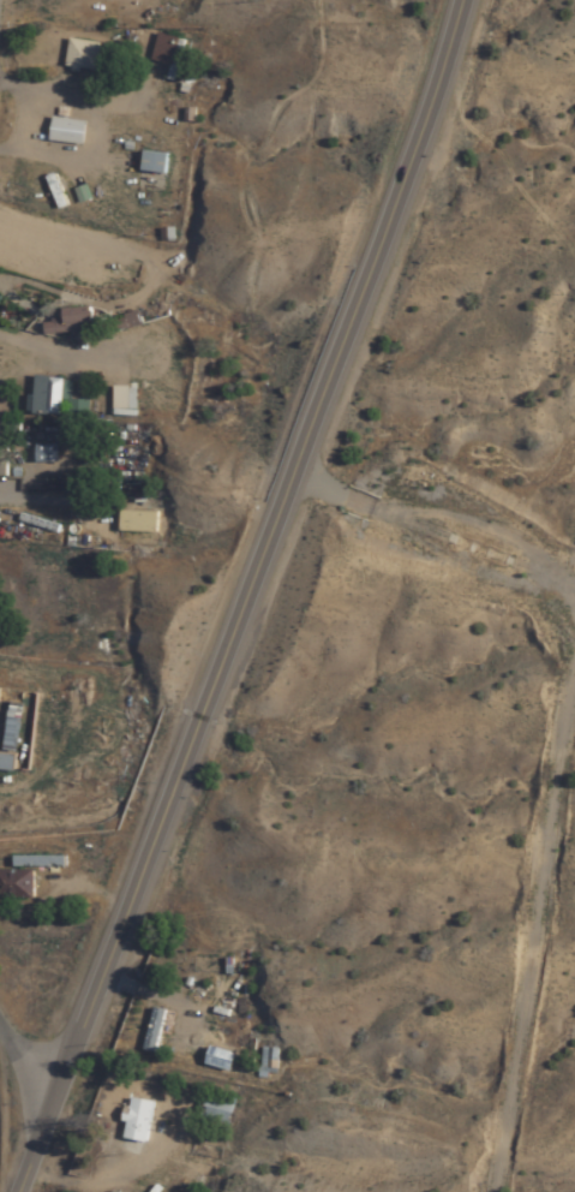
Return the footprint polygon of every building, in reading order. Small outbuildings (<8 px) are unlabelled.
[(175,68),(179,38),(157,34),(152,64),(175,68)] [(68,72),(99,71),(97,41),(66,43),(68,72)] [(164,176),(167,156),(143,153),(141,173),(164,176)] [(91,332),(91,307),(62,307),(62,332),(91,332)] [(31,414),(59,416),(60,401),(68,401),(67,418),(86,419),(87,401),(71,400),(72,380),(33,378),(31,414)] [(55,445),(34,445),(34,462),(55,462),(55,445)] [(120,534),(157,534),(157,512),(120,512),(120,534)] [(20,707),(6,706),(3,750),(17,751),(20,707)] [(14,753),(0,752),(0,770),(13,771),(14,753)] [(14,857),(14,870),(0,870),(0,898),(33,898),(33,867),(64,867),(64,857),(14,857)] [(164,1056),(175,1013),(154,1008),(142,1051),(164,1056)] [(277,1049),(263,1049),(262,1063),(277,1064),(277,1049)] [(204,1128),(233,1128),(233,1096),(204,1096),(204,1128)]
